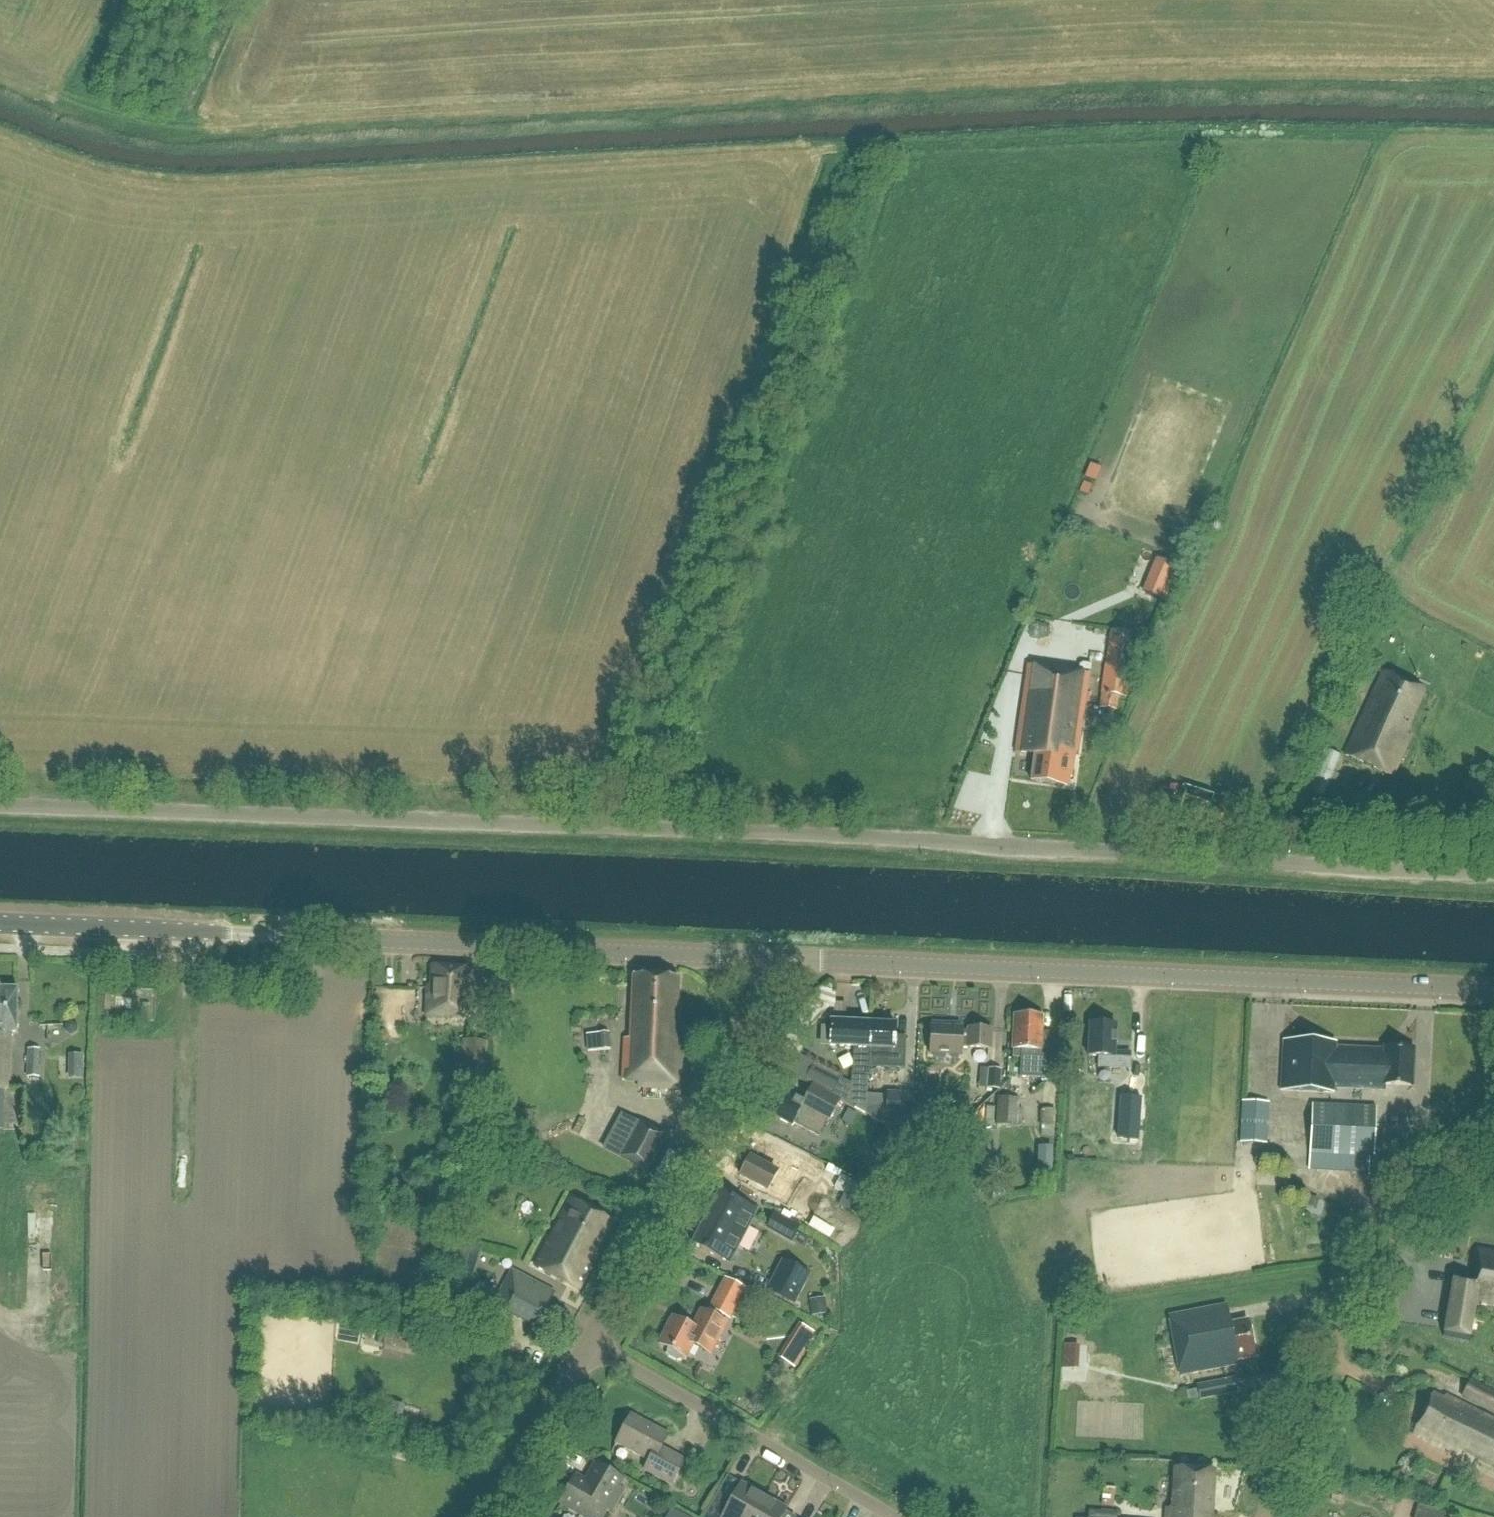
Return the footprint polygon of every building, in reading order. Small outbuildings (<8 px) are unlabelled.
[(1136,636),(1111,632),(1101,710),(1118,712),(1120,699),(1127,701),(1136,636)] [(1090,675),(1028,667),(1016,754),(1035,757),(1031,783),(1066,788),(1068,779),(1072,779),(1075,754),(1079,754),(1090,675)] [(1425,693),(1383,673),(1345,757),(1392,778),(1411,738),(1405,736),(1425,693)] [(467,968),(433,967),(433,988),(428,988),(427,1017),(471,1019),(472,1006),(469,1006),(470,994),(473,994),(473,976),(467,975),(467,968)] [(679,978),(634,976),(631,1040),(624,1040),(622,1082),(639,1083),(639,1088),(680,1090),(682,1042),(676,1042),(679,978)] [(0,990),(0,1091),(5,1091),(6,1034),(13,1034),(13,990),(0,990)] [(1043,1018),(1015,1016),(1013,1050),(1014,1050),(1013,1059),(1021,1059),(1020,1078),(1047,1080),(1049,1034),(1042,1034),(1043,1018)] [(854,1048),(853,1074),(867,1074),(868,1074),(870,1048),(869,1048),(870,1026),(832,1024),(831,1047),(854,1048)] [(1117,1026),(1089,1025),(1087,1057),(1099,1058),(1098,1068),(1130,1069),(1131,1054),(1115,1053),(1117,1026)] [(895,1027),(870,1026),(869,1048),(870,1048),(884,1049),(883,1069),(905,1070),(906,1049),(895,1049),(895,1027)] [(963,1029),(931,1027),(930,1056),(961,1058),(962,1048),(992,1050),(993,1030),(969,1029),(969,1033),(963,1033),(963,1029)] [(485,1043),(463,1041),(459,1085),(481,1087),(485,1043)] [(1334,1046),(1290,1043),(1287,1091),(1332,1093),(1333,1088),(1384,1090),(1384,1085),(1411,1086),(1413,1052),(1385,1050),(1385,1053),(1334,1051),(1334,1046)] [(40,1050),(28,1049),(27,1078),(39,1079),(40,1050)] [(841,1081),(814,1066),(805,1082),(832,1097),(841,1081)] [(1004,1071),(991,1070),(989,1090),(1002,1091),(1004,1071)] [(852,1074),(850,1105),(866,1106),(867,1074),(853,1074),(852,1074)] [(839,1101),(813,1087),(805,1101),(788,1092),(785,1098),(774,1092),(763,1112),(791,1128),(793,1124),(819,1138),(828,1120),(829,1121),(839,1101)] [(915,1094),(888,1093),(887,1118),(892,1118),(892,1123),(913,1139),(915,1094)] [(1022,1100),(1003,1099),(1001,1126),(1023,1128),(1024,1110),(1021,1110),(1022,1100)] [(1271,1104),(1244,1103),(1242,1145),(1269,1146),(1271,1104)] [(1376,1109),(1312,1106),(1310,1171),(1369,1173),(1370,1158),(1374,1158),(1376,1109)] [(1048,1110),(1047,1128),(1059,1128),(1060,1111),(1048,1110)] [(621,1113),(603,1146),(648,1170),(666,1137),(621,1113)] [(774,1169),(751,1156),(741,1175),(768,1190),(775,1178),(784,1183),(792,1168),(778,1160),(774,1169)] [(694,1246),(718,1258),(744,1207),(720,1195),(716,1202),(713,1200),(703,1220),(706,1222),(694,1246)] [(612,1222),(569,1200),(558,1222),(560,1223),(555,1233),(553,1232),(535,1268),(580,1292),(594,1266),(590,1264),(612,1222)] [(774,1214),(767,1228),(785,1237),(792,1223),(774,1214)] [(752,1229),(743,1249),(755,1254),(763,1233),(752,1229)] [(481,1251),(456,1243),(447,1270),(472,1278),(481,1251)] [(1477,1251),(1472,1280),(1454,1276),(1444,1335),(1470,1339),(1476,1304),(1493,1307),(1493,1253),(1477,1251)] [(795,1305),(810,1274),(782,1260),(767,1291),(795,1305)] [(555,1293),(512,1271),(494,1305),(490,1303),(483,1317),(495,1323),(492,1330),(527,1348),(537,1328),(546,1333),(557,1314),(547,1308),(555,1293)] [(746,1290),(726,1279),(710,1309),(730,1320),(746,1290)] [(1230,1324),(1227,1307),(1169,1318),(1180,1378),(1238,1367),(1238,1363),(1254,1360),(1246,1321),(1230,1324)] [(726,1324),(708,1315),(700,1310),(691,1328),(674,1319),(660,1345),(669,1350),(669,1354),(670,1357),(678,1361),(681,1360),(684,1358),(686,1359),(693,1345),(710,1354),(726,1324)] [(816,1334),(800,1324),(780,1357),(792,1365),(802,1349),(806,1351),(816,1334)] [(1239,1394),(1236,1379),(1196,1387),(1199,1401),(1239,1394)] [(1470,1381),(1462,1398),(1493,1414),(1493,1393),(1470,1381)] [(1433,1395),(1413,1436),(1451,1455),(1454,1449),(1493,1468),(1493,1421),(1445,1397),(1444,1400),(1433,1395)] [(669,1436),(632,1416),(616,1444),(650,1462),(645,1471),(672,1486),(686,1461),(662,1449),(669,1436)] [(601,1469),(591,1486),(580,1479),(572,1492),(570,1491),(563,1504),(585,1516),(604,1516),(606,1514),(604,1512),(622,1481),(601,1469)] [(1175,1470),(1172,1509),(1167,1508),(1166,1516),(1212,1516),(1215,1472),(1175,1470)] [(765,1498),(742,1485),(732,1503),(721,1497),(710,1516),(754,1516),(765,1498)] [(754,1516),(784,1516),(787,1511),(765,1498),(754,1516)] [(1419,1505),(1415,1516),(1444,1516),(1445,1513),(1419,1505)]
